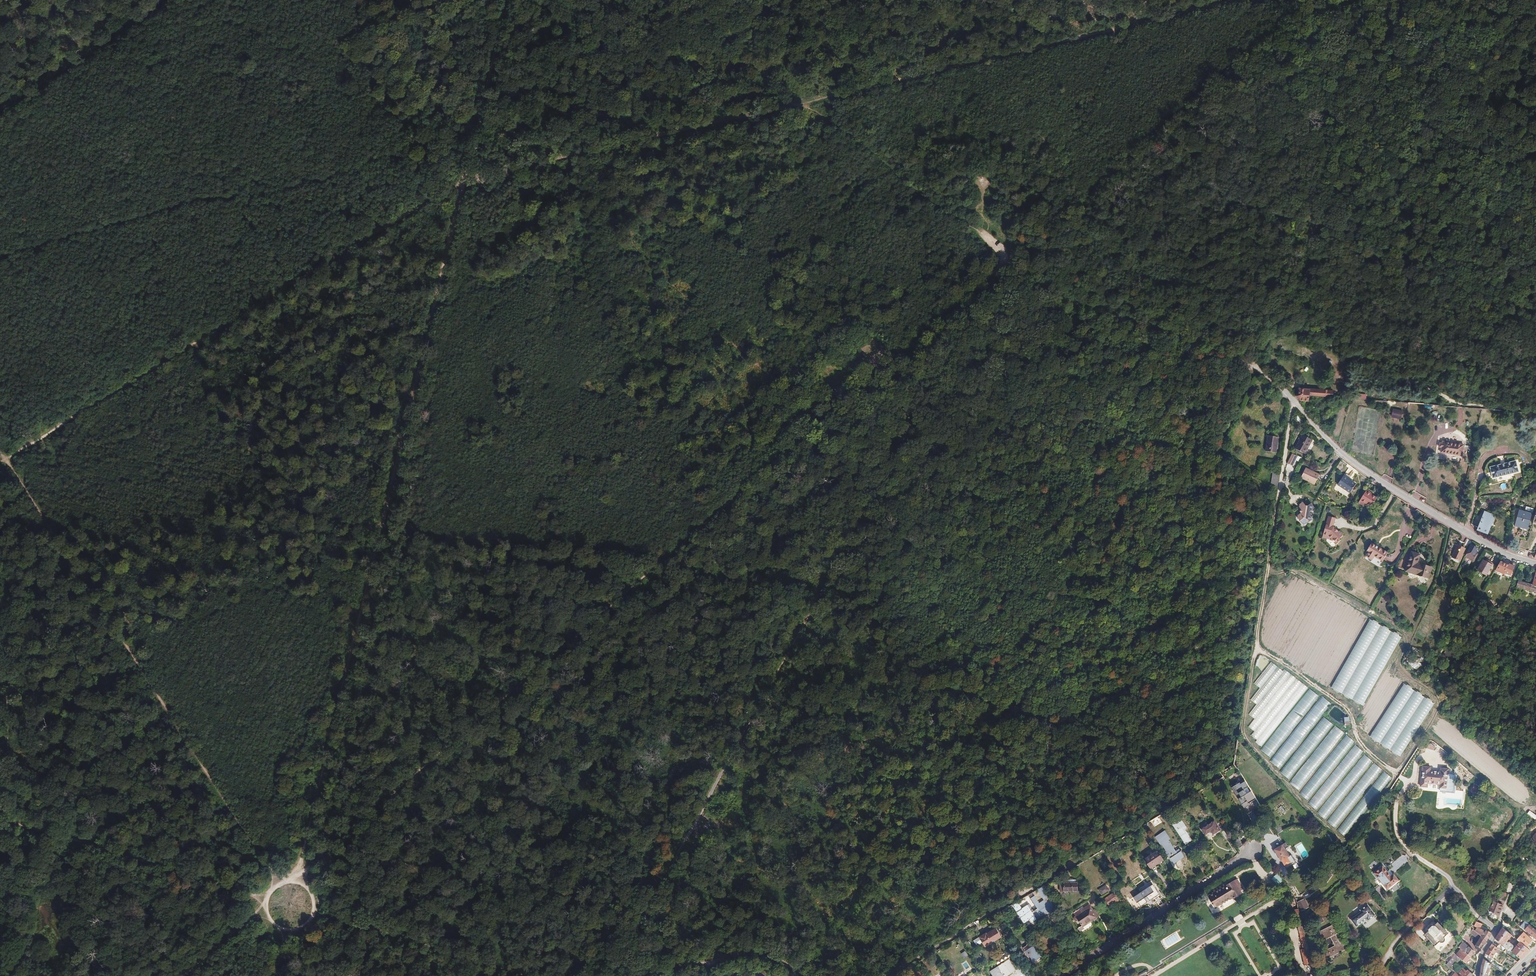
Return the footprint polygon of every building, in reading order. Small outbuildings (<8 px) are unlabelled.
[(1293,365),(1290,364),(1287,379),(1316,385),(1315,390),(1330,391),(1332,379),(1314,376),(1314,369),(1293,365)] [(1308,388),(1297,387),(1295,393),(1293,394),(1297,399),(1308,401),(1306,399),(1307,394),(1331,396),(1331,391),(1326,391),(1325,391),(1323,390),(1323,391),(1308,389),(1308,388)] [(1402,409),(1392,406),(1390,415),(1400,417),(1402,409)] [(1420,418),(1412,416),(1411,422),(1414,422),(1414,423),(1419,424),(1420,418)] [(1305,449),(1310,439),(1300,434),(1300,435),(1307,441),(1302,447),(1305,449)] [(1278,436),(1269,435),(1267,452),(1276,454),(1278,436)] [(1294,448),(1303,453),(1305,449),(1302,447),(1307,441),(1300,435),(1294,448)] [(1452,456),(1454,445),(1444,443),(1442,453),(1452,456)] [(1452,456),(1459,457),(1461,447),(1454,445),(1452,456)] [(1294,456),(1290,454),(1286,463),(1290,466),(1294,456)] [(1514,461),(1488,466),(1491,477),(1516,472),(1514,461)] [(1304,469),(1299,479),(1313,486),(1318,476),(1312,473),(1312,474),(1310,473),(1310,472),(1304,469)] [(1352,479),(1349,477),(1350,476),(1345,473),(1338,483),(1342,486),(1351,491),(1356,482),(1352,479)] [(1349,494),(1351,491),(1342,486),(1340,489),(1349,494)] [(1367,488),(1361,498),(1365,501),(1372,505),(1377,496),(1372,493),(1369,491),(1370,490),(1367,488)] [(1302,502),(1299,505),(1299,508),(1301,511),(1299,512),(1300,514),(1297,516),(1297,519),(1299,522),(1302,520),(1304,520),(1307,524),(1310,523),(1310,518),(1309,514),(1310,511),(1314,507),(1310,503),(1307,506),(1305,506),(1302,502)] [(1534,513),(1527,510),(1521,507),(1516,521),(1529,527),(1534,513)] [(1335,518),(1328,516),(1323,534),(1328,535),(1331,538),(1331,539),(1336,545),(1341,539),(1339,538),(1343,534),(1339,530),(1338,531),(1337,530),(1336,531),(1334,529),(1335,528),(1333,526),(1335,518)] [(1480,517),(1479,524),(1477,523),(1476,529),(1486,532),(1488,518),(1480,517)] [(1523,550),(1526,540),(1520,538),(1516,547),(1523,550)] [(1373,555),(1377,558),(1379,556),(1383,559),(1387,553),(1372,544),(1367,552),(1365,556),(1371,559),(1373,555)] [(1452,557),(1459,560),(1464,549),(1457,545),(1452,557)] [(1464,556),(1473,560),(1476,556),(1474,555),(1475,552),(1477,548),(1470,545),(1464,556)] [(1406,564),(1408,565),(1418,547),(1416,546),(1406,564)] [(1424,550),(1418,547),(1408,565),(1428,576),(1433,566),(1420,558),(1424,550)] [(1485,561),(1483,560),(1478,570),(1487,574),(1493,562),(1486,559),(1485,561)] [(1508,565),(1500,561),(1496,568),(1495,570),(1504,574),(1504,573),(1509,575),(1514,566),(1509,564),(1508,565)] [(1530,590),(1532,584),(1517,580),(1516,586),(1530,590)] [(1383,626),(1371,618),(1332,687),(1344,694),(1383,626)] [(1393,631),(1383,626),(1344,694),(1354,700),(1393,631)] [(1403,637),(1393,631),(1354,700),(1364,706),(1403,637)] [(1419,668),(1421,663),(1410,660),(1409,665),(1419,668)] [(1260,689),(1277,666),(1271,661),(1253,684),(1260,689)] [(1256,704),(1283,670),(1277,666),(1260,689),(1251,700),(1256,704)] [(1254,719),(1288,674),(1283,670),(1256,704),(1249,715),(1254,719)] [(1254,731),(1294,679),(1288,674),(1254,719),(1248,726),(1254,731)] [(1258,740),(1300,683),(1294,679),(1254,731),(1251,735),(1258,740)] [(1262,748),(1307,689),(1300,683),(1258,740),(1255,742),(1262,748)] [(1415,691),(1404,685),(1369,737),(1382,744),(1415,691)] [(1273,759),(1320,698),(1307,689),(1262,748),(1261,749),(1273,759)] [(1425,698),(1415,691),(1382,744),(1392,750),(1425,698)] [(1280,770),(1321,717),(1332,704),(1322,696),(1320,698),(1273,759),(1270,762),(1280,770)] [(1435,705),(1425,698),(1392,750),(1402,756),(1435,705)] [(1290,782),(1333,727),(1321,717),(1280,770),(1278,772),(1290,782)] [(1299,791),(1345,736),(1333,727),(1290,782),(1299,791)] [(1308,801),(1352,747),(1355,744),(1345,736),(1299,791),(1298,793),(1308,801)] [(1316,812),(1363,756),(1352,747),(1308,801),(1306,804),(1316,812)] [(1326,821),(1373,764),(1363,756),(1316,812),(1326,821)] [(1336,830),(1383,772),(1373,764),(1326,821),(1336,830)] [(1439,770),(1430,770),(1431,767),(1422,766),(1421,786),(1427,786),(1427,782),(1440,784),(1440,787),(1446,788),(1448,768),(1439,767),(1439,770)] [(1343,837),(1391,779),(1383,772),(1336,830),(1343,837)] [(1242,782),(1232,788),(1248,814),(1261,806),(1258,801),(1259,799),(1253,791),(1252,791),(1251,789),(1252,787),(1248,781),(1243,784),(1242,782)] [(1527,811),(1525,814),(1533,819),(1535,816),(1527,811)] [(1154,827),(1162,822),(1159,816),(1151,821),(1154,827)] [(1170,817),(1162,823),(1175,843),(1181,839),(1174,827),(1176,826),(1170,817)] [(1205,823),(1203,820),(1190,828),(1194,833),(1200,830),(1201,833),(1209,829),(1210,830),(1213,828),(1209,821),(1205,823)] [(1151,843),(1156,850),(1154,850),(1159,858),(1161,857),(1164,862),(1174,855),(1171,850),(1170,850),(1170,849),(1166,852),(1158,839),(1159,838),(1157,834),(1155,835),(1153,831),(1145,836),(1150,844),(1151,843)] [(1228,838),(1223,841),(1227,847),(1231,845),(1231,844),(1228,838)] [(1275,839),(1263,845),(1269,858),(1278,853),(1274,845),(1277,843),(1275,839)] [(1147,851),(1135,859),(1140,868),(1145,865),(1144,864),(1152,859),(1147,851)] [(1393,875),(1391,876),(1382,866),(1374,871),(1387,888),(1398,880),(1393,875)] [(1266,872),(1260,877),(1266,883),(1272,878),(1266,872)] [(1320,881),(1318,882),(1308,890),(1310,893),(1318,887),(1324,883),(1326,880),(1329,878),(1331,875),(1331,874),(1328,872),(1323,878),(1320,881)] [(1273,879),(1279,885),(1284,880),(1278,874),(1273,879)] [(1210,885),(1211,887),(1199,894),(1206,906),(1224,896),(1224,897),(1232,892),(1230,889),(1228,885),(1231,883),(1228,877),(1217,883),(1216,882),(1210,885)] [(1067,883),(1054,883),(1054,891),(1067,891),(1067,883)] [(1143,884),(1132,891),(1135,897),(1137,896),(1139,900),(1149,894),(1143,884)] [(1021,893),(1016,896),(1030,917),(1044,908),(1042,904),(1045,902),(1034,885),(1027,889),(1034,900),(1029,904),(1021,893)] [(1506,894),(1498,891),(1496,897),(1504,900),(1505,897),(1506,894)] [(1102,893),(1094,898),(1099,905),(1103,902),(1102,901),(1106,898),(1102,893)] [(1115,893),(1105,899),(1110,907),(1119,901),(1115,893)] [(1013,910),(1009,913),(1015,922),(1021,918),(1023,921),(1030,917),(1016,896),(1015,897),(1026,913),(1020,916),(1019,914),(1021,912),(1017,907),(1015,908),(1014,907),(1012,908),(1013,910)] [(1303,899),(1298,902),(1302,910),(1308,907),(1303,899)] [(1494,901),(1490,912),(1497,915),(1502,905),(1494,901)] [(1361,909),(1362,911),(1352,918),(1357,926),(1368,919),(1369,920),(1376,915),(1368,905),(1361,909)] [(1289,906),(1285,907),(1294,946),(1292,946),(1296,962),(1303,960),(1289,906)] [(1510,920),(1516,914),(1506,906),(1504,912),(1503,914),(1510,920)] [(1070,909),(1064,913),(1073,926),(1087,917),(1080,907),(1072,912),(1070,909)] [(1498,918),(1497,915),(1490,912),(1488,917),(1496,921),(1498,918)] [(1524,920),(1516,914),(1510,920),(1518,927),(1524,920)] [(1445,934),(1444,933),(1448,928),(1436,918),(1433,922),(1432,921),(1432,922),(1431,921),(1426,927),(1427,928),(1426,928),(1427,929),(1424,932),(1436,943),(1441,938),(1442,938),(1443,938),(1444,938),(1444,937),(1445,936),(1445,934)] [(1470,931),(1479,936),(1486,940),(1491,932),(1488,931),(1486,930),(1485,932),(1480,929),(1481,927),(1480,926),(1481,924),(1477,922),(1476,922),(1470,931)] [(1528,924),(1522,931),(1524,932),(1532,940),(1535,944),(1535,943),(1535,930),(1535,929),(1528,924)] [(1336,934),(1338,933),(1334,925),(1317,933),(1321,941),(1331,936),(1336,946),(1324,951),(1326,958),(1346,949),(1344,943),(1340,944),(1336,934)] [(1303,949),(1302,950),(1305,965),(1313,964),(1305,926),(1298,927),(1303,949)] [(1515,946),(1507,940),(1511,935),(1501,927),(1495,938),(1519,958),(1529,950),(1525,947),(1519,941),(1515,946)] [(976,947),(992,937),(987,928),(978,934),(977,933),(970,938),(976,947)] [(1469,934),(1478,939),(1479,936),(1470,931),(1467,929),(1461,938),(1465,940),(1469,934)] [(1515,939),(1519,941),(1525,947),(1532,940),(1524,932),(1518,938),(1517,937),(1515,939)] [(1482,947),(1486,940),(1479,936),(1478,939),(1474,946),(1477,948),(1476,949),(1480,951),(1481,949),(1482,947)] [(1474,952),(1462,943),(1458,947),(1460,949),(1470,957),(1474,952)] [(1486,954),(1493,959),(1500,949),(1492,944),(1486,954)] [(1025,945),(1015,951),(1018,956),(1020,955),(1024,961),(1032,956),(1025,945)] [(1458,959),(1465,963),(1470,957),(1460,949),(1455,956),(1458,959)] [(986,964),(988,967),(999,960),(1002,957),(1000,954),(999,953),(985,962),(986,964)] [(1444,961),(1447,963),(1450,965),(1454,961),(1456,962),(1458,959),(1455,956),(1450,953),(1444,961)] [(1486,960),(1484,959),(1480,975),(1487,975),(1493,965),(1490,963),(1486,960)] [(988,967),(982,971),(986,975),(998,975),(1006,971),(999,960),(988,967)]
